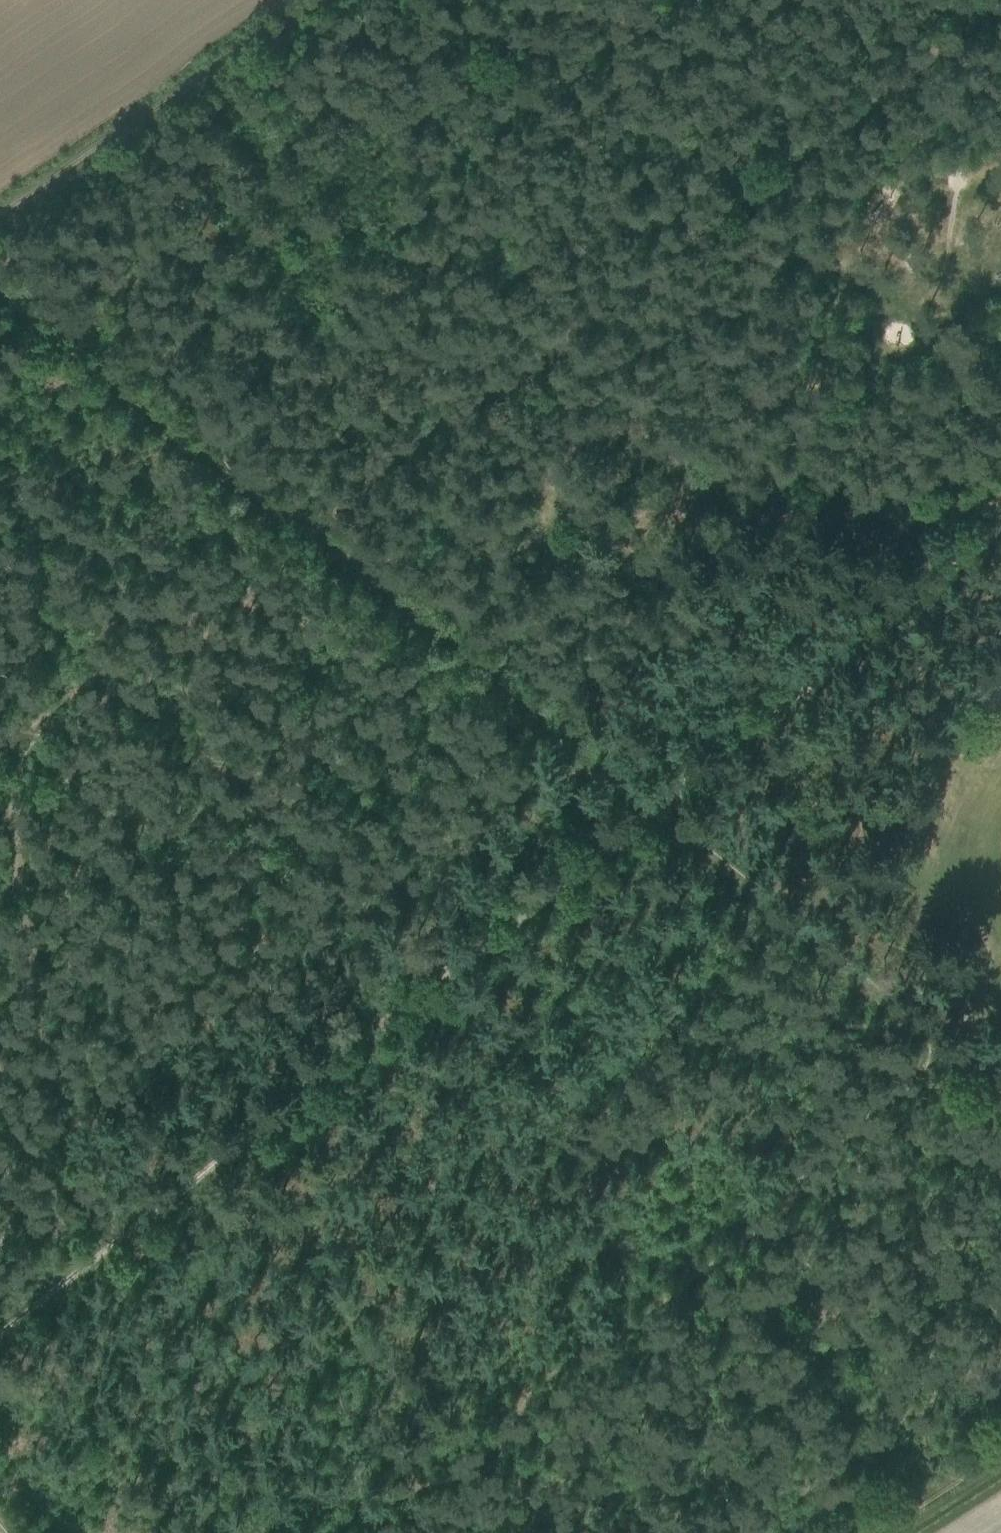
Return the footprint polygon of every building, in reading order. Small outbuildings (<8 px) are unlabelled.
[(879,341),(894,361),(918,343),(903,323),(879,341)]
